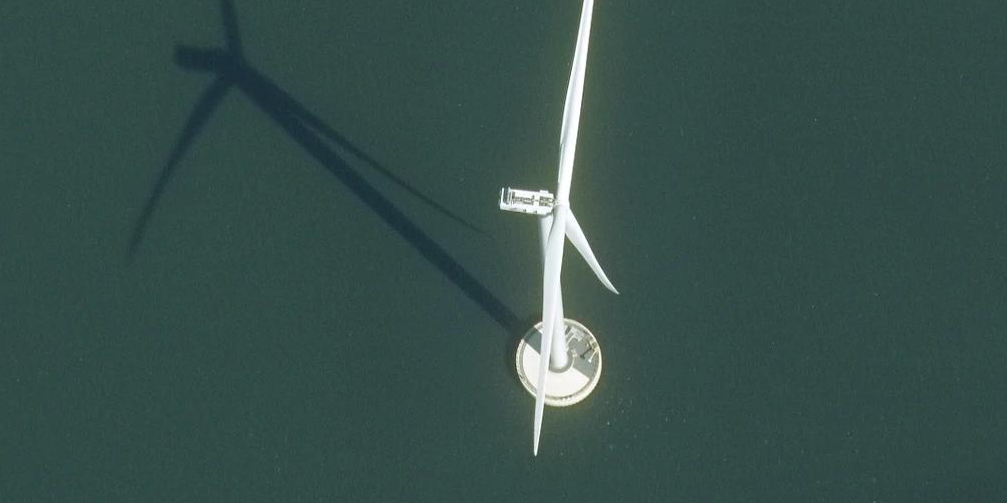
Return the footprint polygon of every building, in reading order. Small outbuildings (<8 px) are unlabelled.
[(559,374),(561,374),(562,373),(563,372),(564,371),(565,369),(565,368),(566,366),(565,364),(565,363),(564,362),(563,360),(562,359),(561,358),(559,358),(558,357),(556,357),(555,358),(553,358),(552,359),(551,360),(550,362),(549,363),(548,364),(548,366),(548,368),(549,369),(550,371),(551,372),(552,373),(553,374),(555,374),(556,375),(558,375),(559,374)]
